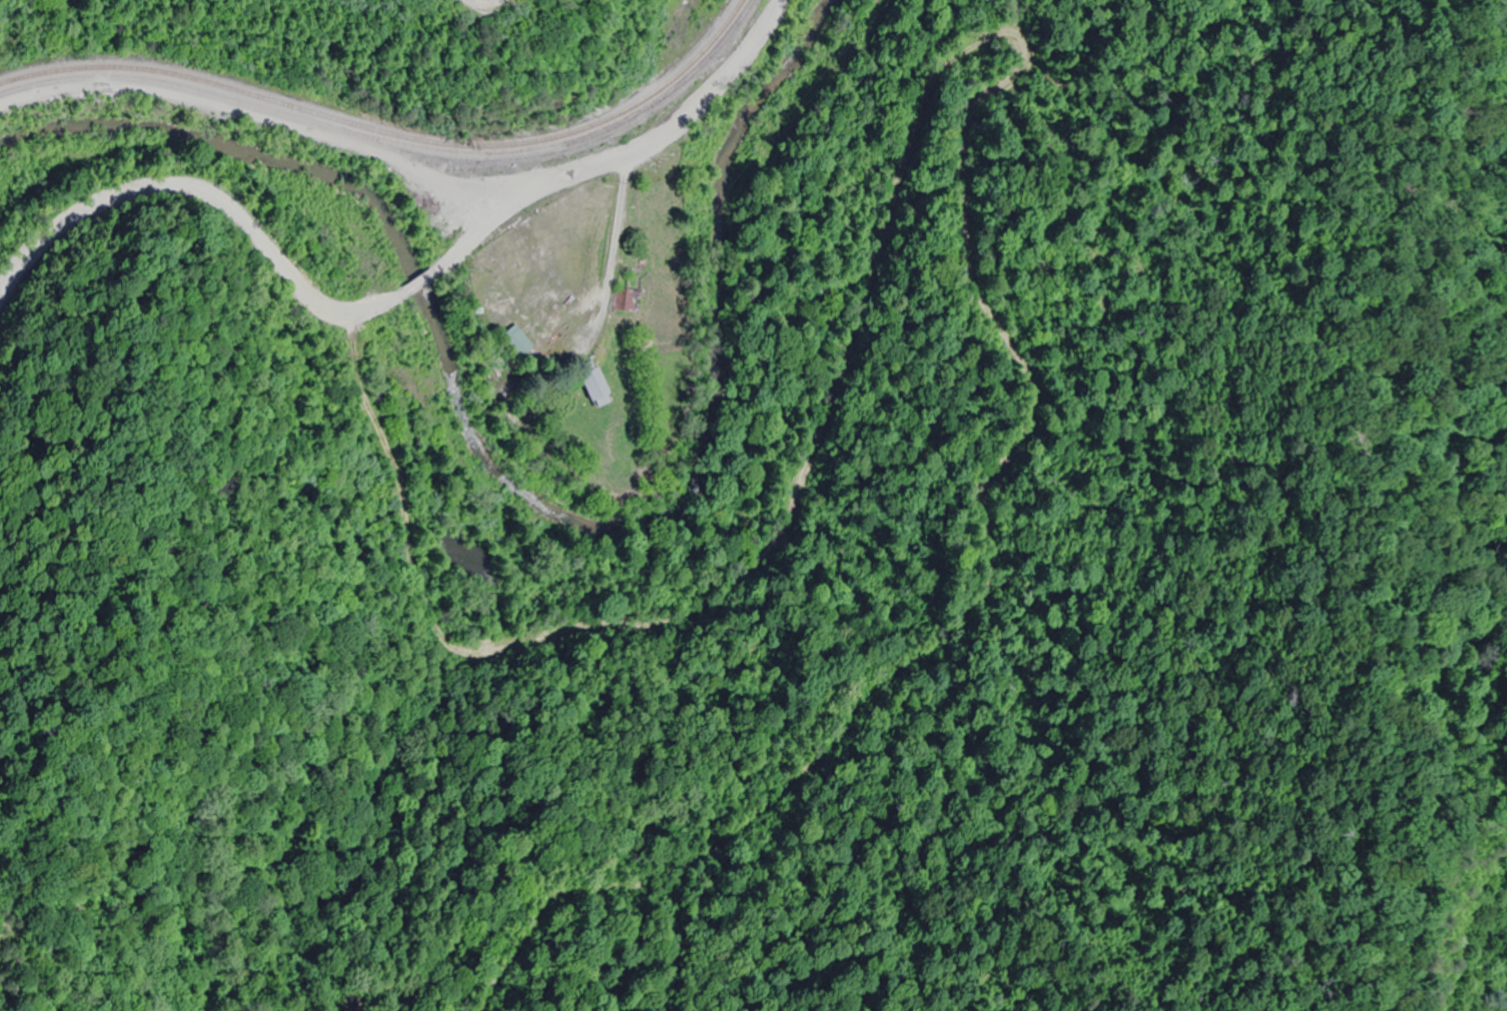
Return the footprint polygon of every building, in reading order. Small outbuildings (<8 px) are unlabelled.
[(638,290),(613,287),(611,309),(636,312),(638,290)] [(516,357),(529,346),(510,323),(497,335),(516,357)] [(575,371),(588,407),(608,400),(595,365),(588,368),(587,366),(575,371)]
